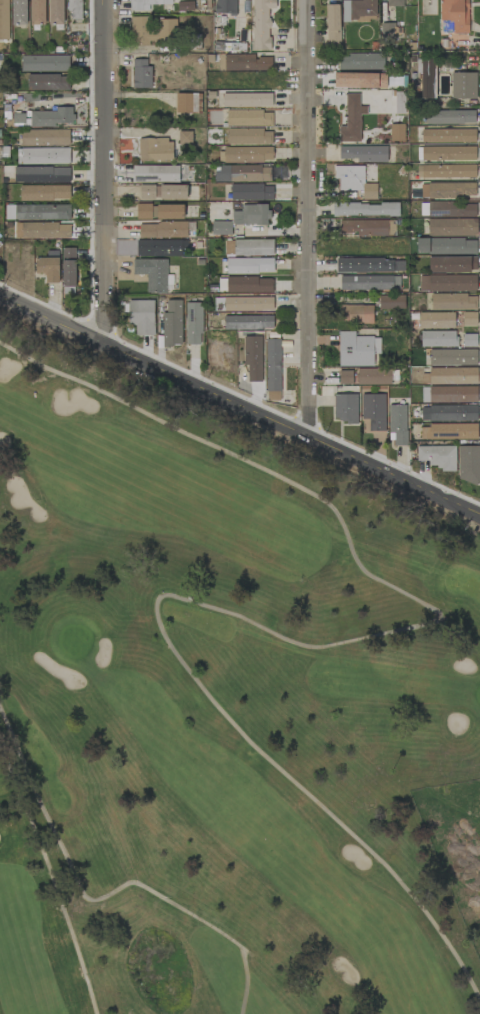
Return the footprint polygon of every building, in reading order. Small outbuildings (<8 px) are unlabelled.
[(9,40),(8,0),(0,0),(0,40),(9,40)] [(12,25),(27,25),(26,0),(11,0),(12,25)] [(30,25),(46,24),(45,0),(30,0),(30,25)] [(49,24),(64,24),(64,0),(49,0),(49,24)] [(68,19),(81,20),(82,0),(68,0),(68,19)] [(172,4),(172,0),(130,0),(130,12),(151,12),(151,5),(172,4)] [(236,14),(236,0),(215,0),(215,14),(236,14)] [(270,8),(276,8),(276,0),(253,0),(253,50),(270,50),(270,8)] [(342,22),(376,21),(376,0),(362,0),(342,1),(342,22)] [(453,21),(452,33),(468,33),(469,0),(440,0),(439,21),(453,21)] [(327,43),(341,43),(340,4),(326,5),(327,43)] [(176,19),(154,19),(154,16),(130,17),(131,45),(152,45),(151,40),(176,39),(176,19)] [(271,57),(254,57),(254,55),(218,54),(217,70),(271,71),(271,57)] [(384,54),(339,54),(338,70),(384,70),(384,54)] [(69,55),(21,56),(21,72),(69,72),(69,55)] [(132,88),(150,88),(150,60),(132,59),(132,88)] [(477,72),(452,72),(451,99),(476,99),(477,72)] [(334,88),(386,89),(386,74),(334,73),(334,88)] [(69,90),(69,75),(28,74),(28,90),(69,90)] [(423,97),(433,95),(432,87),(422,88),(423,97)] [(175,112),(197,113),(197,94),(175,93),(175,112)] [(222,94),(223,108),(272,107),(272,93),(222,94)] [(339,141),(359,141),(360,94),(346,94),(345,126),(339,126),(339,141)] [(226,110),(227,126),(272,126),(272,112),(263,113),(263,109),(226,110)] [(12,110),(12,125),(73,126),(73,111),(12,110)] [(475,111),(426,110),(426,124),(475,125),(475,111)] [(389,125),(390,141),(404,141),(403,124),(389,125)] [(69,129),(20,130),(21,146),(69,145),(69,129)] [(272,130),(227,129),(227,144),(272,145),(272,130)] [(421,143),(476,143),(476,129),(421,130),(421,143)] [(191,145),(192,131),(179,131),(178,144),(191,145)] [(173,160),(172,139),(138,139),(139,161),(173,160)] [(338,147),(339,159),(357,159),(357,163),(387,162),(387,146),(338,147)] [(476,146),(421,148),(421,161),(476,160),(476,146)] [(272,147),(218,148),(218,163),(273,161),(272,147)] [(69,148),(16,149),(17,165),(70,164),(69,148)] [(417,166),(417,178),(476,177),(476,165),(417,166)] [(132,166),(132,183),(179,182),(179,174),(183,173),(183,166),(132,166)] [(214,166),(214,182),(271,181),(270,166),(214,166)] [(364,166),(334,166),(334,179),(339,179),(339,190),(363,191),(362,199),(376,200),(377,184),(363,184),(364,166)] [(69,183),(69,167),(14,168),(14,184),(69,183)] [(476,182),(421,183),(421,198),(476,197),(476,182)] [(231,200),(273,200),(273,184),(231,185),(231,200)] [(70,186),(20,185),(20,200),(70,201),(70,186)] [(187,186),(140,185),(139,198),(186,199),(187,186)] [(427,203),(428,218),(476,217),(476,202),(427,203)] [(398,204),(333,203),(332,215),(398,216),(398,204)] [(70,205),(6,204),(6,219),(70,220),(70,205)] [(136,218),(183,219),(184,205),(136,204),(136,218)] [(268,224),(268,204),(241,205),(241,211),(232,211),(232,225),(268,224)] [(477,218),(428,219),(428,237),(477,236),(477,218)] [(395,221),(339,220),(339,233),(357,233),(357,236),(395,237),(395,221)] [(231,235),(231,221),(211,221),(211,235),(231,235)] [(186,223),(139,222),(139,237),(186,238),(186,223)] [(70,238),(70,223),(14,223),(14,239),(70,238)] [(416,239),(417,254),(476,254),(476,239),(416,239)] [(186,240),(136,241),(137,257),(186,256),(186,240)] [(273,240),(224,240),(224,256),(273,255),(273,240)] [(75,248),(62,248),(62,286),(75,286),(75,248)] [(58,257),(35,257),(35,273),(45,273),(46,283),(58,283),(58,257)] [(428,273),(477,272),(476,257),(428,257),(428,273)] [(226,274),(273,273),(273,258),(226,259),(226,274)] [(336,273),(404,272),(404,258),(336,259),(336,273)] [(167,259),(133,259),(133,275),(146,275),(147,293),(172,292),(172,275),(167,275),(167,259)] [(400,275),(340,276),(340,291),(400,290),(400,275)] [(477,275),(419,276),(419,292),(477,291),(477,275)] [(219,278),(219,290),(226,290),(226,293),(273,293),(273,277),(219,278)] [(431,310),(476,309),(476,294),(431,295),(431,310)] [(405,309),(405,295),(379,296),(379,309),(405,309)] [(273,297),(223,297),(224,311),(273,311),(273,297)] [(153,300),(128,300),(128,324),(135,324),(135,335),(154,335),(153,300)] [(166,314),(156,313),(156,326),(162,326),(162,346),(181,346),(182,300),(166,300),(166,314)] [(185,344),(201,345),(202,303),(186,302),(185,344)] [(373,305),(339,305),(339,323),(373,323),(373,305)] [(454,312),(418,313),(418,329),(454,329),(454,312)] [(477,312),(462,312),(462,325),(476,326),(477,312)] [(273,329),(273,315),(223,316),(224,330),(273,329)] [(372,336),(354,336),(354,331),(338,331),(339,366),(372,366),(372,336)] [(456,331),(420,331),(420,347),(456,347),(456,331)] [(462,346),(476,346),(476,334),(463,334),(462,346)] [(261,336),(243,337),(244,366),(247,366),(247,382),(262,382),(261,336)] [(280,401),(280,339),(266,339),(266,401),(280,401)] [(477,349),(429,349),(429,366),(477,366),(477,349)] [(429,368),(429,384),(477,384),(477,368),(429,368)] [(391,384),(391,369),(355,369),(355,370),(339,371),(339,385),(391,384)] [(477,402),(477,386),(422,387),(422,403),(477,402)] [(357,394),(333,395),(334,423),(358,422),(357,394)] [(362,420),(369,420),(369,431),(385,431),(385,394),(361,395),(362,420)] [(389,446),(406,446),(407,405),(390,405),(389,446)] [(477,421),(476,406),(421,406),(421,422),(477,421)] [(477,424),(420,425),(421,440),(477,440),(477,424)] [(455,446),(416,447),(417,461),(428,460),(429,469),(455,469),(455,446)] [(458,446),(458,482),(479,483),(479,453),(479,447),(458,446)]
